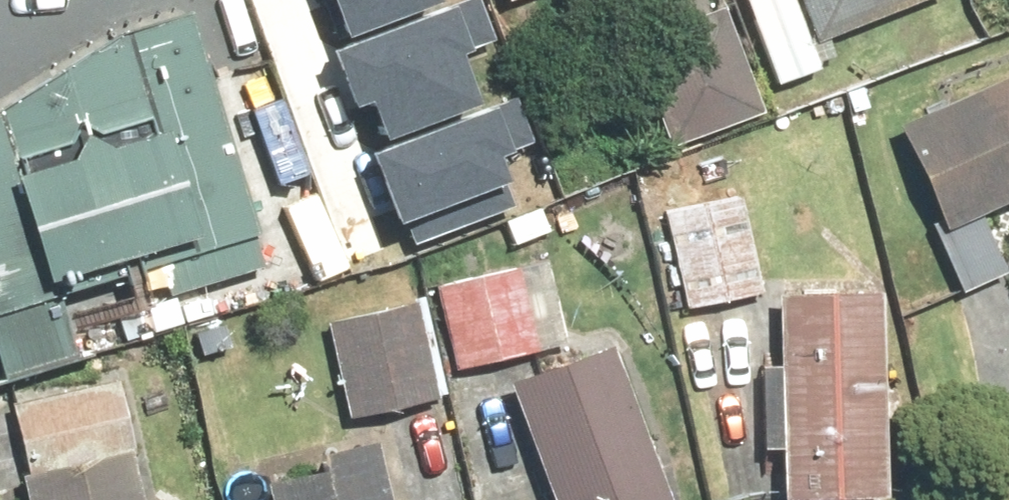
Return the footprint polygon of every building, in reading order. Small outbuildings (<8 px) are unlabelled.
[(354,110),(377,101),(390,137),(486,101),(465,45),(494,35),(481,0),(474,0),(333,52),(354,110)] [(351,32),(429,0),(337,0),(351,32)] [(811,48),(932,0),(792,0),(811,48)] [(7,369),(80,346),(64,291),(163,262),(174,288),(267,254),(188,7),(121,31),(0,102),(0,343),(7,369)] [(755,116),(716,11),(621,45),(660,151),(755,116)] [(888,130),(935,235),(1008,203),(1008,77),(888,130)] [(376,157),(411,244),(520,201),(503,159),(538,145),(520,100),(376,157)] [(735,198),(654,213),(673,313),(754,298),(735,198)] [(561,267),(441,289),(456,371),(576,349),(561,267)] [(413,279),(335,293),(358,419),(458,401),(440,301),(418,305),(413,279)] [(872,297),(770,298),(773,499),(875,499),(872,297)] [(601,349),(497,387),(539,499),(658,499),(601,349)] [(367,445),(304,459),(307,474),(255,485),(258,499),(379,499),(367,445)] [(9,478),(14,499),(132,499),(122,453),(9,478)]
